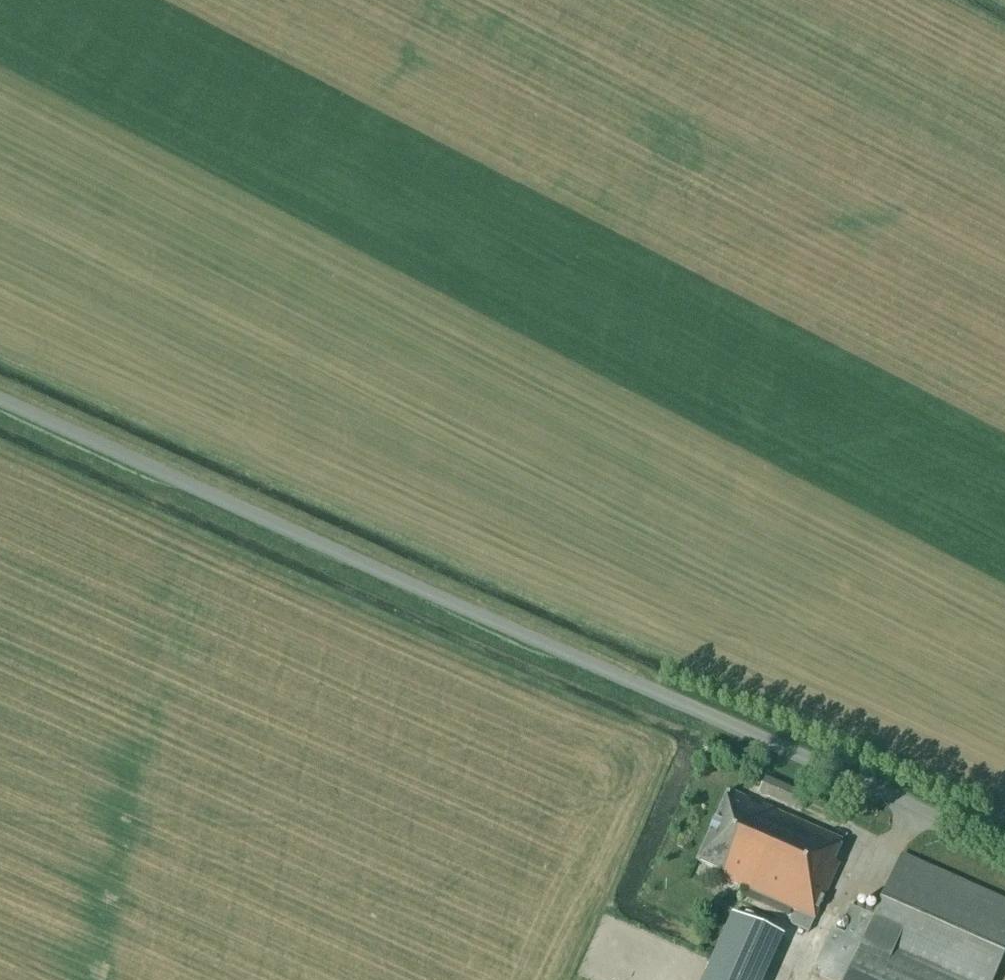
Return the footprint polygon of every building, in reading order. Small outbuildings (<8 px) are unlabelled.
[(806,798),(766,780),(760,794),(800,811),(806,798)] [(810,933),(811,932),(840,865),(835,863),(844,842),(763,807),(762,811),(749,805),(750,801),(729,792),(699,862),(725,874),(723,880),(799,913),(793,926),(810,933)] [(1004,954),(1004,901),(902,855),(874,918),(851,906),(846,919),(838,915),(821,954),(828,958),(819,978),(823,979),(994,979),(1004,954)] [(734,914),(704,979),(765,979),(785,937),(734,914)]
